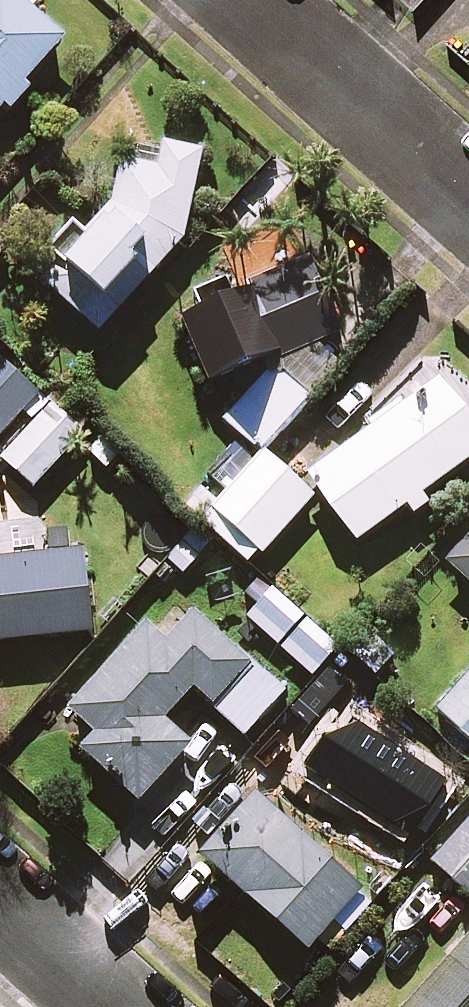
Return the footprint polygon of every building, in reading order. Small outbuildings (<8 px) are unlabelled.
[(31,0),(0,0),(0,109),(8,101),(67,30),(31,0)] [(182,234),(197,144),(162,138),(156,158),(119,152),(106,199),(44,269),(104,321),(182,234)] [(223,286),(181,307),(202,375),(339,327),(311,249),(251,279),(223,286)] [(0,361),(0,434),(36,394),(0,361)] [(441,370),(306,467),(354,536),(403,499),(410,504),(426,494),(421,484),(468,452),(468,411),(442,362),(441,370)] [(307,400),(272,366),(222,419),(257,453),(307,400)] [(81,433),(50,405),(0,459),(31,488),(81,433)] [(312,496),(261,451),(209,509),(260,554),(312,496)] [(446,554),(468,573),(468,523),(446,554)] [(0,549),(0,628),(94,619),(83,539),(0,549)] [(334,646),(271,590),(246,618),(309,674),(334,646)] [(210,695),(251,661),(197,598),(163,631),(140,615),(73,703),(100,723),(76,743),(137,795),(198,732),(170,712),(189,684),(210,695)] [(433,710),(468,743),(468,671),(433,710)] [(371,775),(300,710),(263,752),(333,816),(371,775)] [(253,787),(200,849),(310,942),(363,880),(253,787)] [(424,856),(468,897),(468,807),(424,856)] [(406,1006),(468,1006),(468,924),(406,1006)]
